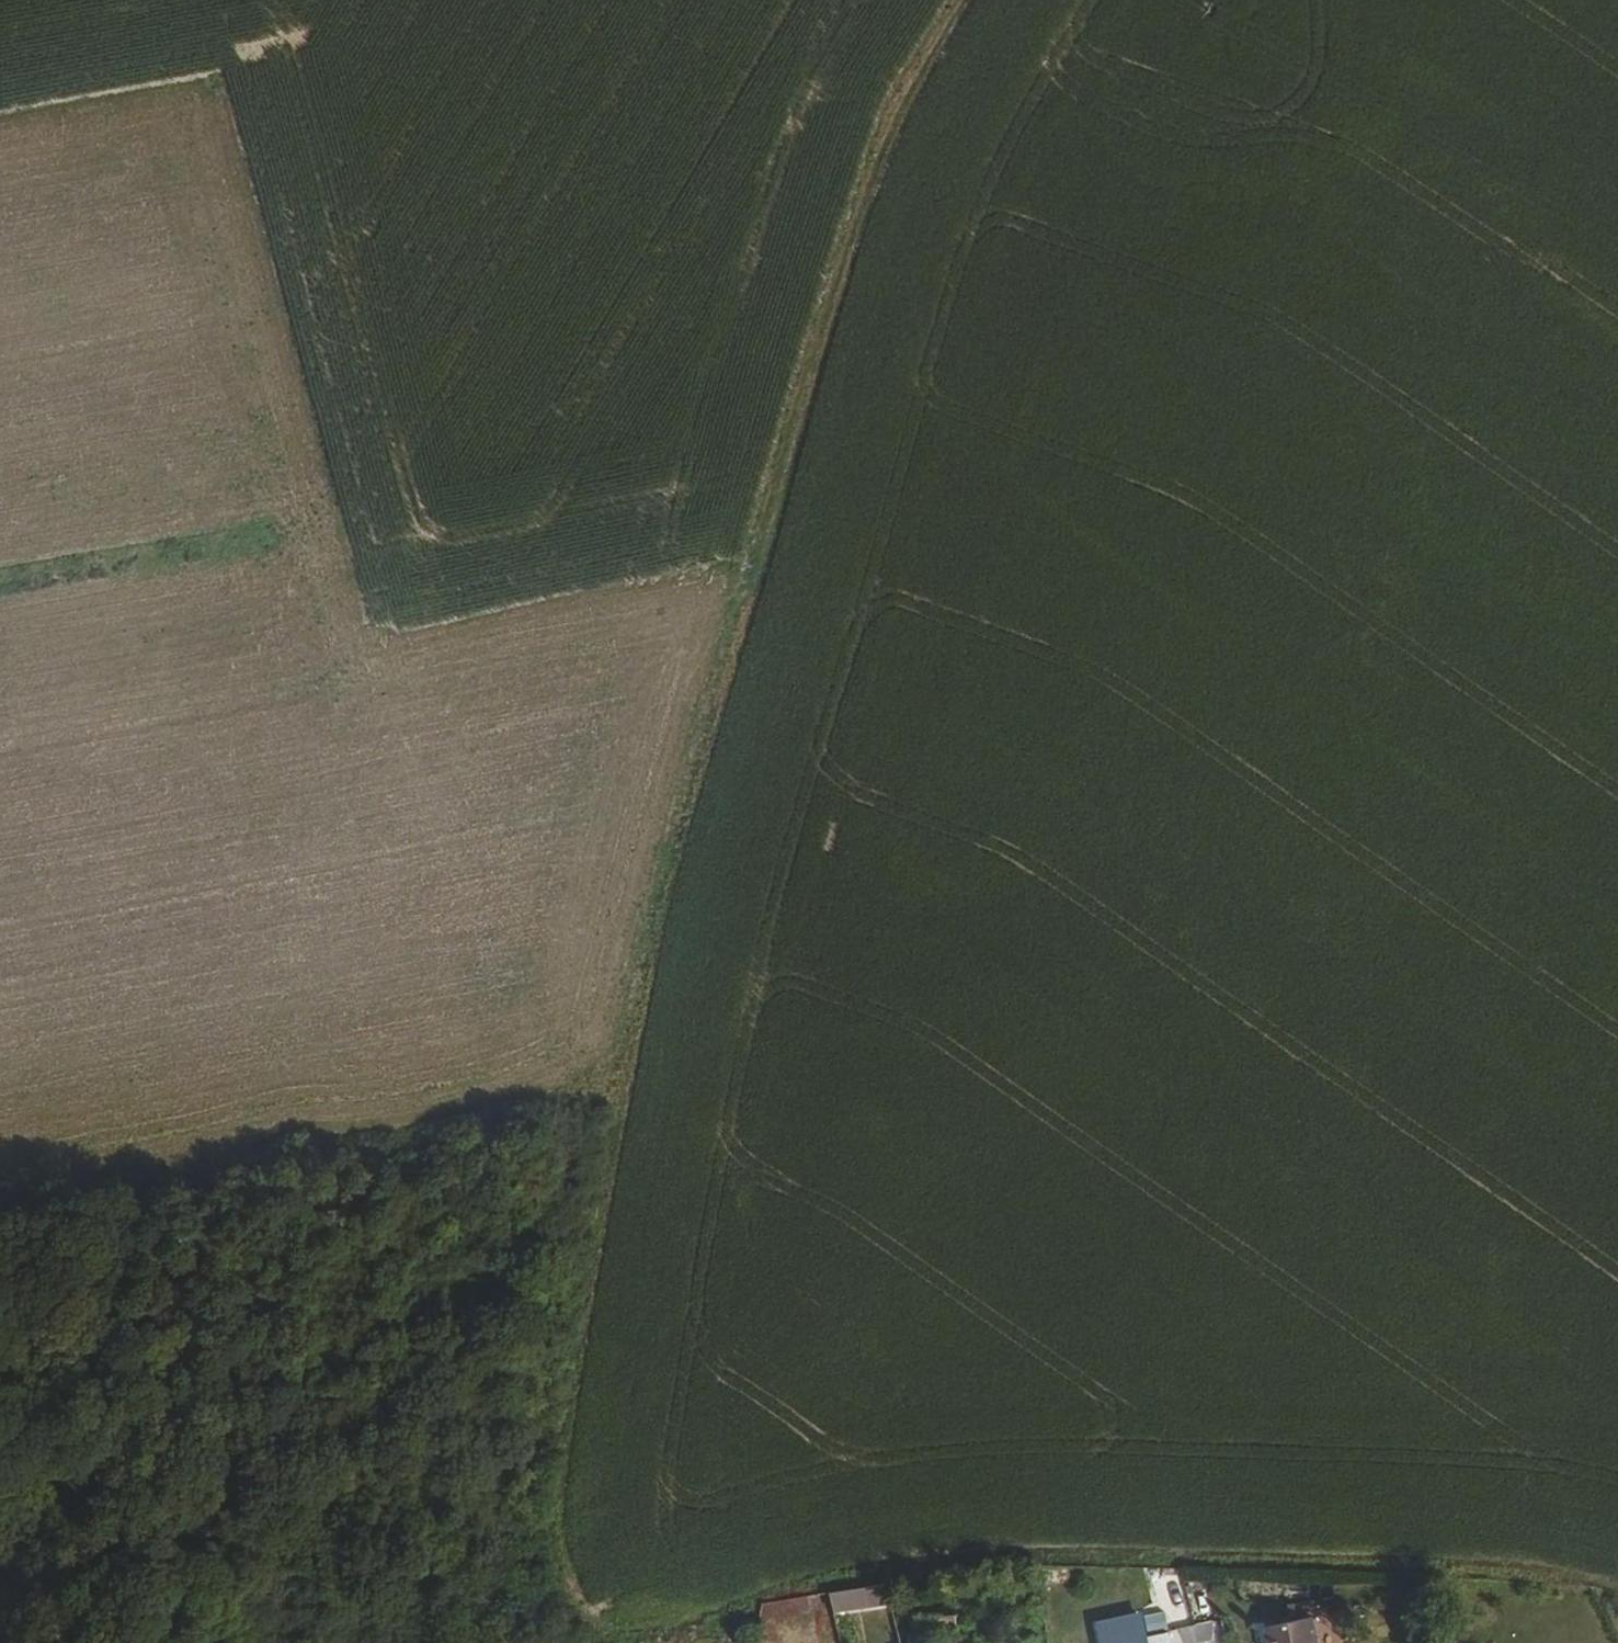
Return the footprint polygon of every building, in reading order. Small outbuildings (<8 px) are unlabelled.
[(817,1594),(820,1609),(835,1606),(832,1592),(817,1594)] [(764,1602),(760,1622),(778,1618),(776,1600),(764,1602)] [(918,1617),(918,1640),(957,1639),(957,1616),(918,1617)] [(1311,1616),(1265,1626),(1268,1642),(1317,1642),(1311,1616)] [(1149,1642),(1170,1642),(1166,1630),(1147,1634),(1149,1642)]
